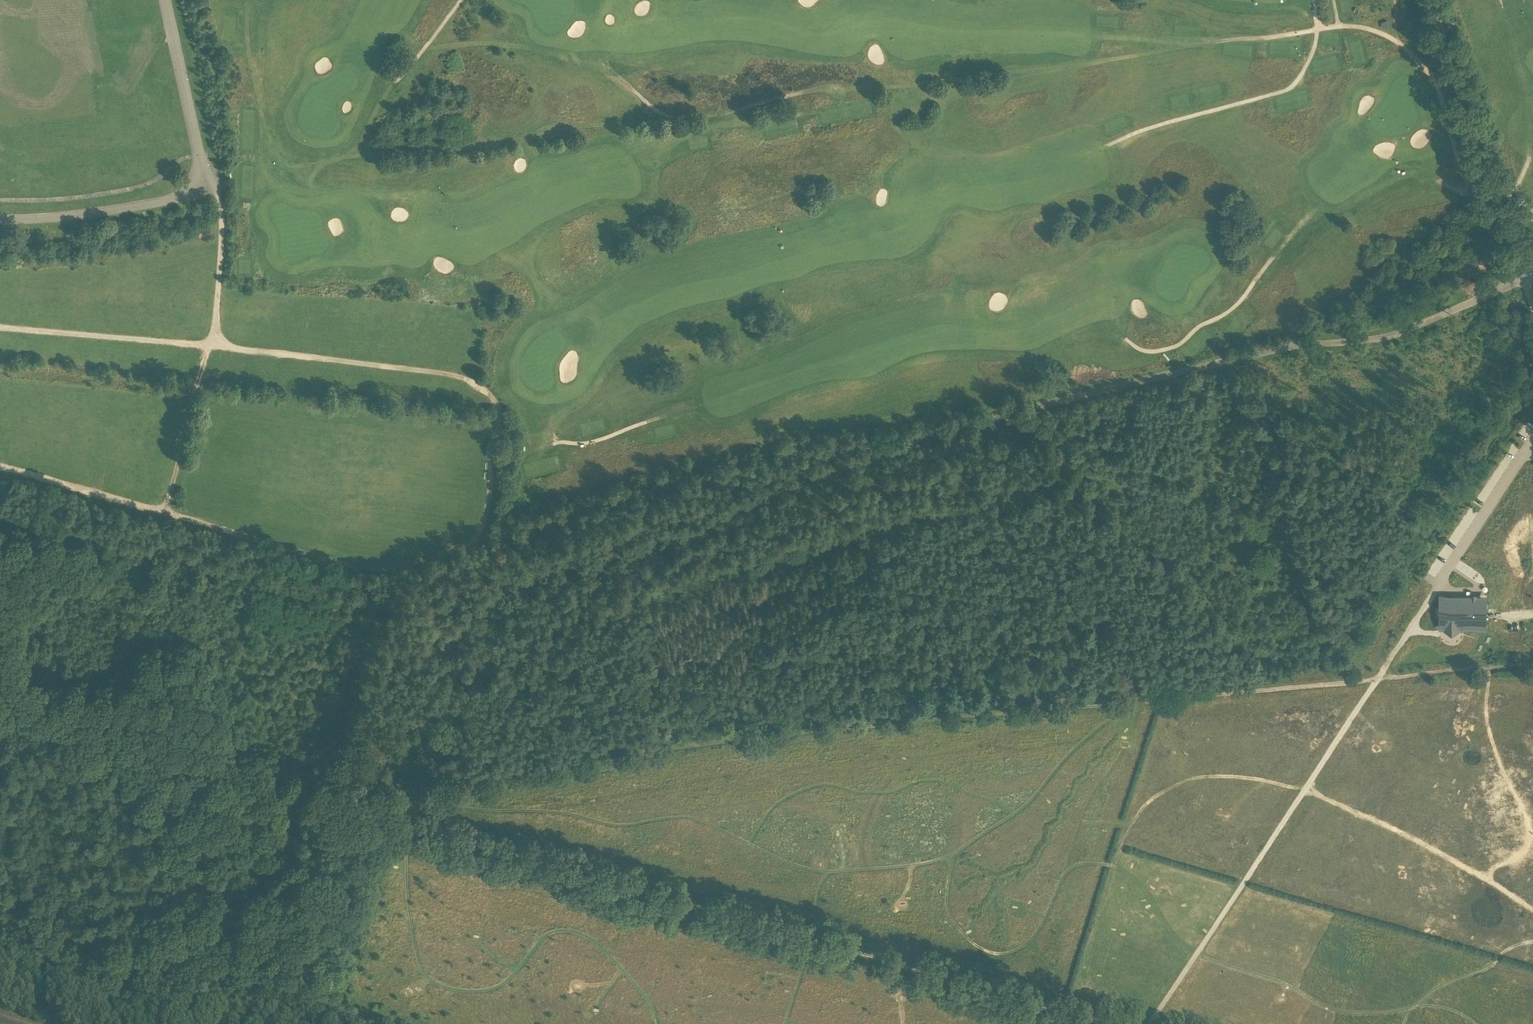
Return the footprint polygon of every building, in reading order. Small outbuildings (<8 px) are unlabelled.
[(394,208),(395,220),(406,219),(404,207),(394,208)] [(1440,602),(1440,622),(1440,623),(1441,624),(1441,625),(1441,626),(1442,626),(1443,627),(1444,627),(1445,627),(1458,628),(1473,628),(1480,628),(1481,627),(1482,627),(1483,627),(1484,626),(1485,625),(1485,624),(1486,623),(1486,620),(1486,612),(1486,601),(1485,600),(1485,599),(1484,598),(1483,597),(1482,597),(1481,596),(1480,596),(1478,596),(1471,596),(1452,596),(1447,596),(1445,596),(1444,597),(1443,597),(1442,598),(1441,598),(1441,599),(1441,600),(1440,601),(1440,602)]
